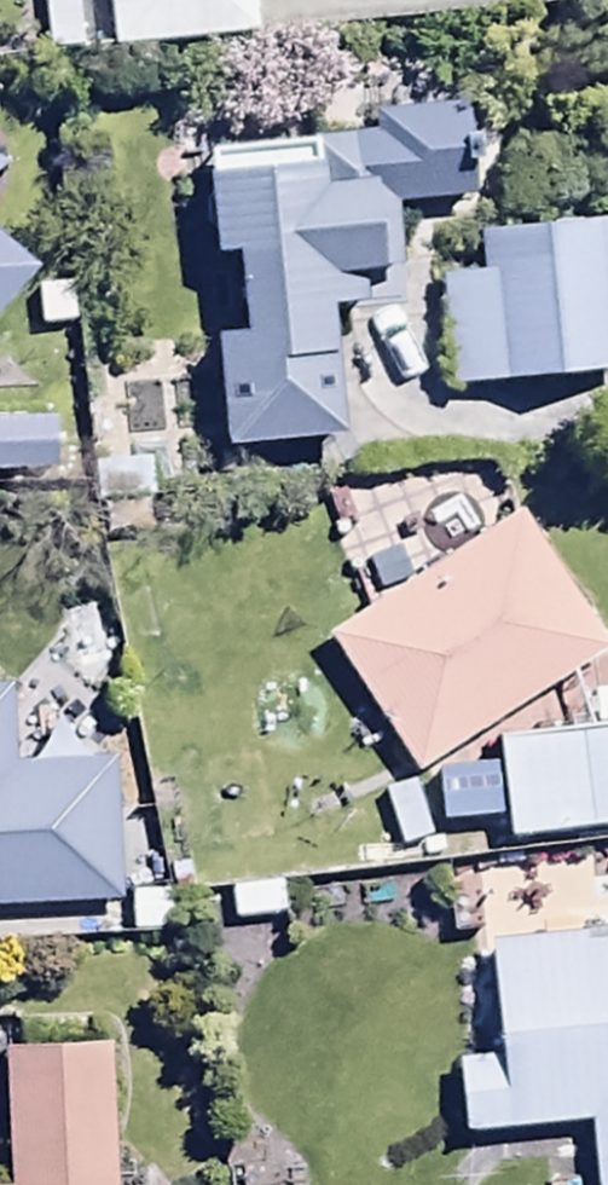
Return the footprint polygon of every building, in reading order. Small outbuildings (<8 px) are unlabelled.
[(111,52),(260,40),(257,0),(107,0),(111,52)] [(246,340),(223,340),(226,450),(341,447),(338,309),(400,308),(398,205),(482,203),(480,109),(381,111),(382,140),(216,144),(218,261),(244,261),(246,340)] [(449,390),(607,379),(607,227),(480,236),(483,277),(440,280),(449,390)] [(45,274),(0,232),(0,323),(45,274)] [(0,424),(0,478),(56,476),(55,423),(0,424)] [(331,641),(425,784),(607,664),(607,644),(523,515),(331,641)] [(121,908),(116,760),(8,764),(6,698),(0,698),(0,913),(121,908)] [(501,743),(503,766),(468,769),(474,831),(510,828),(511,842),(607,833),(607,732),(501,743)] [(491,947),(503,1061),(457,1066),(464,1138),(591,1125),(597,1184),(607,1184),(607,935),(491,947)] [(109,1051),(3,1058),(11,1184),(117,1184),(109,1051)]
